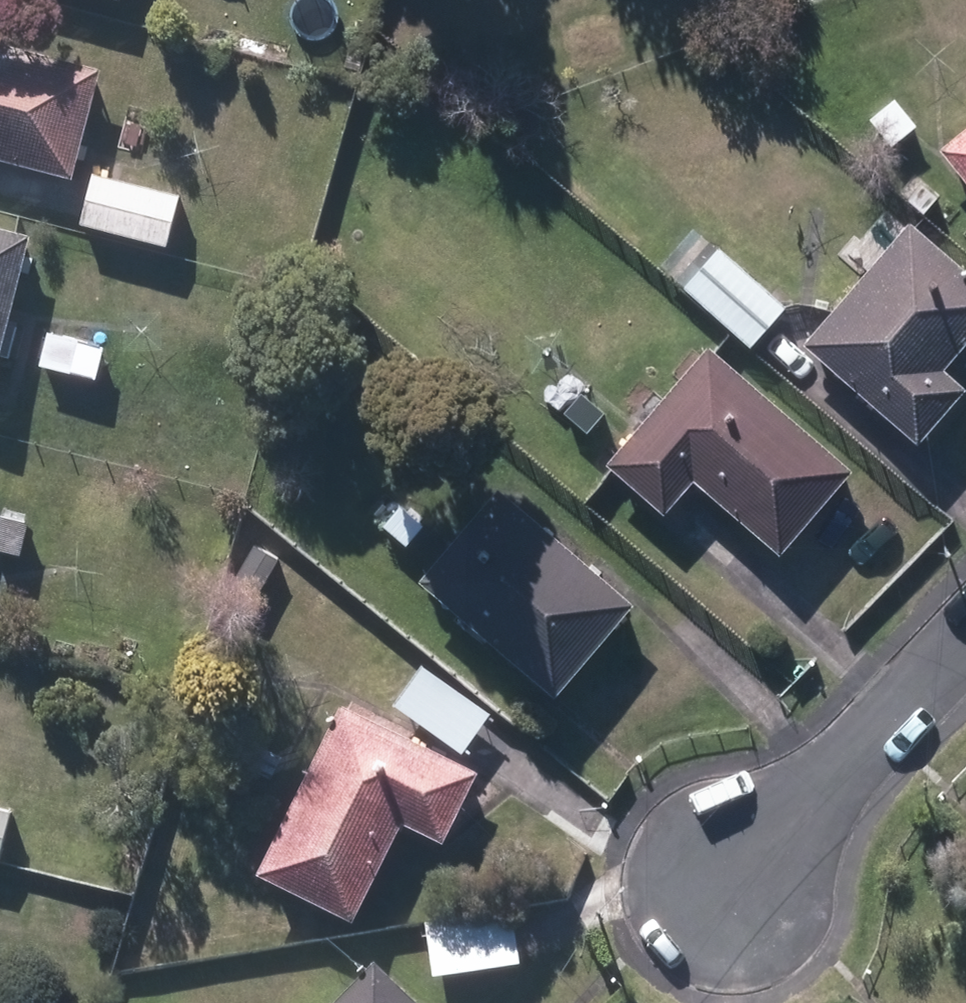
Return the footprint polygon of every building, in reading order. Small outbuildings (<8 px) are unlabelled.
[(86,178),(112,70),(0,43),(0,157),(86,178)] [(125,146),(154,154),(162,126),(133,118),(125,146)] [(953,154),(965,169),(965,143),(953,154)] [(90,224),(179,246),(192,197),(102,175),(90,224)] [(932,445),(965,407),(965,379),(957,372),(965,362),(965,262),(923,224),(817,347),(932,445)] [(6,393),(45,236),(0,226),(0,391),(6,393)] [(696,292),(760,346),(794,307),(730,251),(696,292)] [(51,365),(106,376),(112,348),(57,336),(51,365)] [(707,483),(795,557),(865,472),(717,348),(619,465),(679,515),(707,483)] [(571,414),(592,432),(610,412),(589,393),(571,414)] [(434,582),(571,696),(648,606),(511,491),(434,582)] [(391,528),(414,549),(435,526),(411,504),(391,528)] [(30,554),(36,523),(3,517),(0,531),(0,548),(30,554)] [(402,707),(474,757),(502,716),(430,665),(426,670),(410,659),(388,690),(406,703),(402,707)] [(273,875),(369,921),(415,824),(456,842),(490,774),(353,708),(273,875)] [(7,862),(18,813),(0,809),(0,860),(7,862)] [(434,931),(441,984),(531,972),(523,919),(434,931)] [(388,973),(359,1002),(419,1002),(388,973)]
